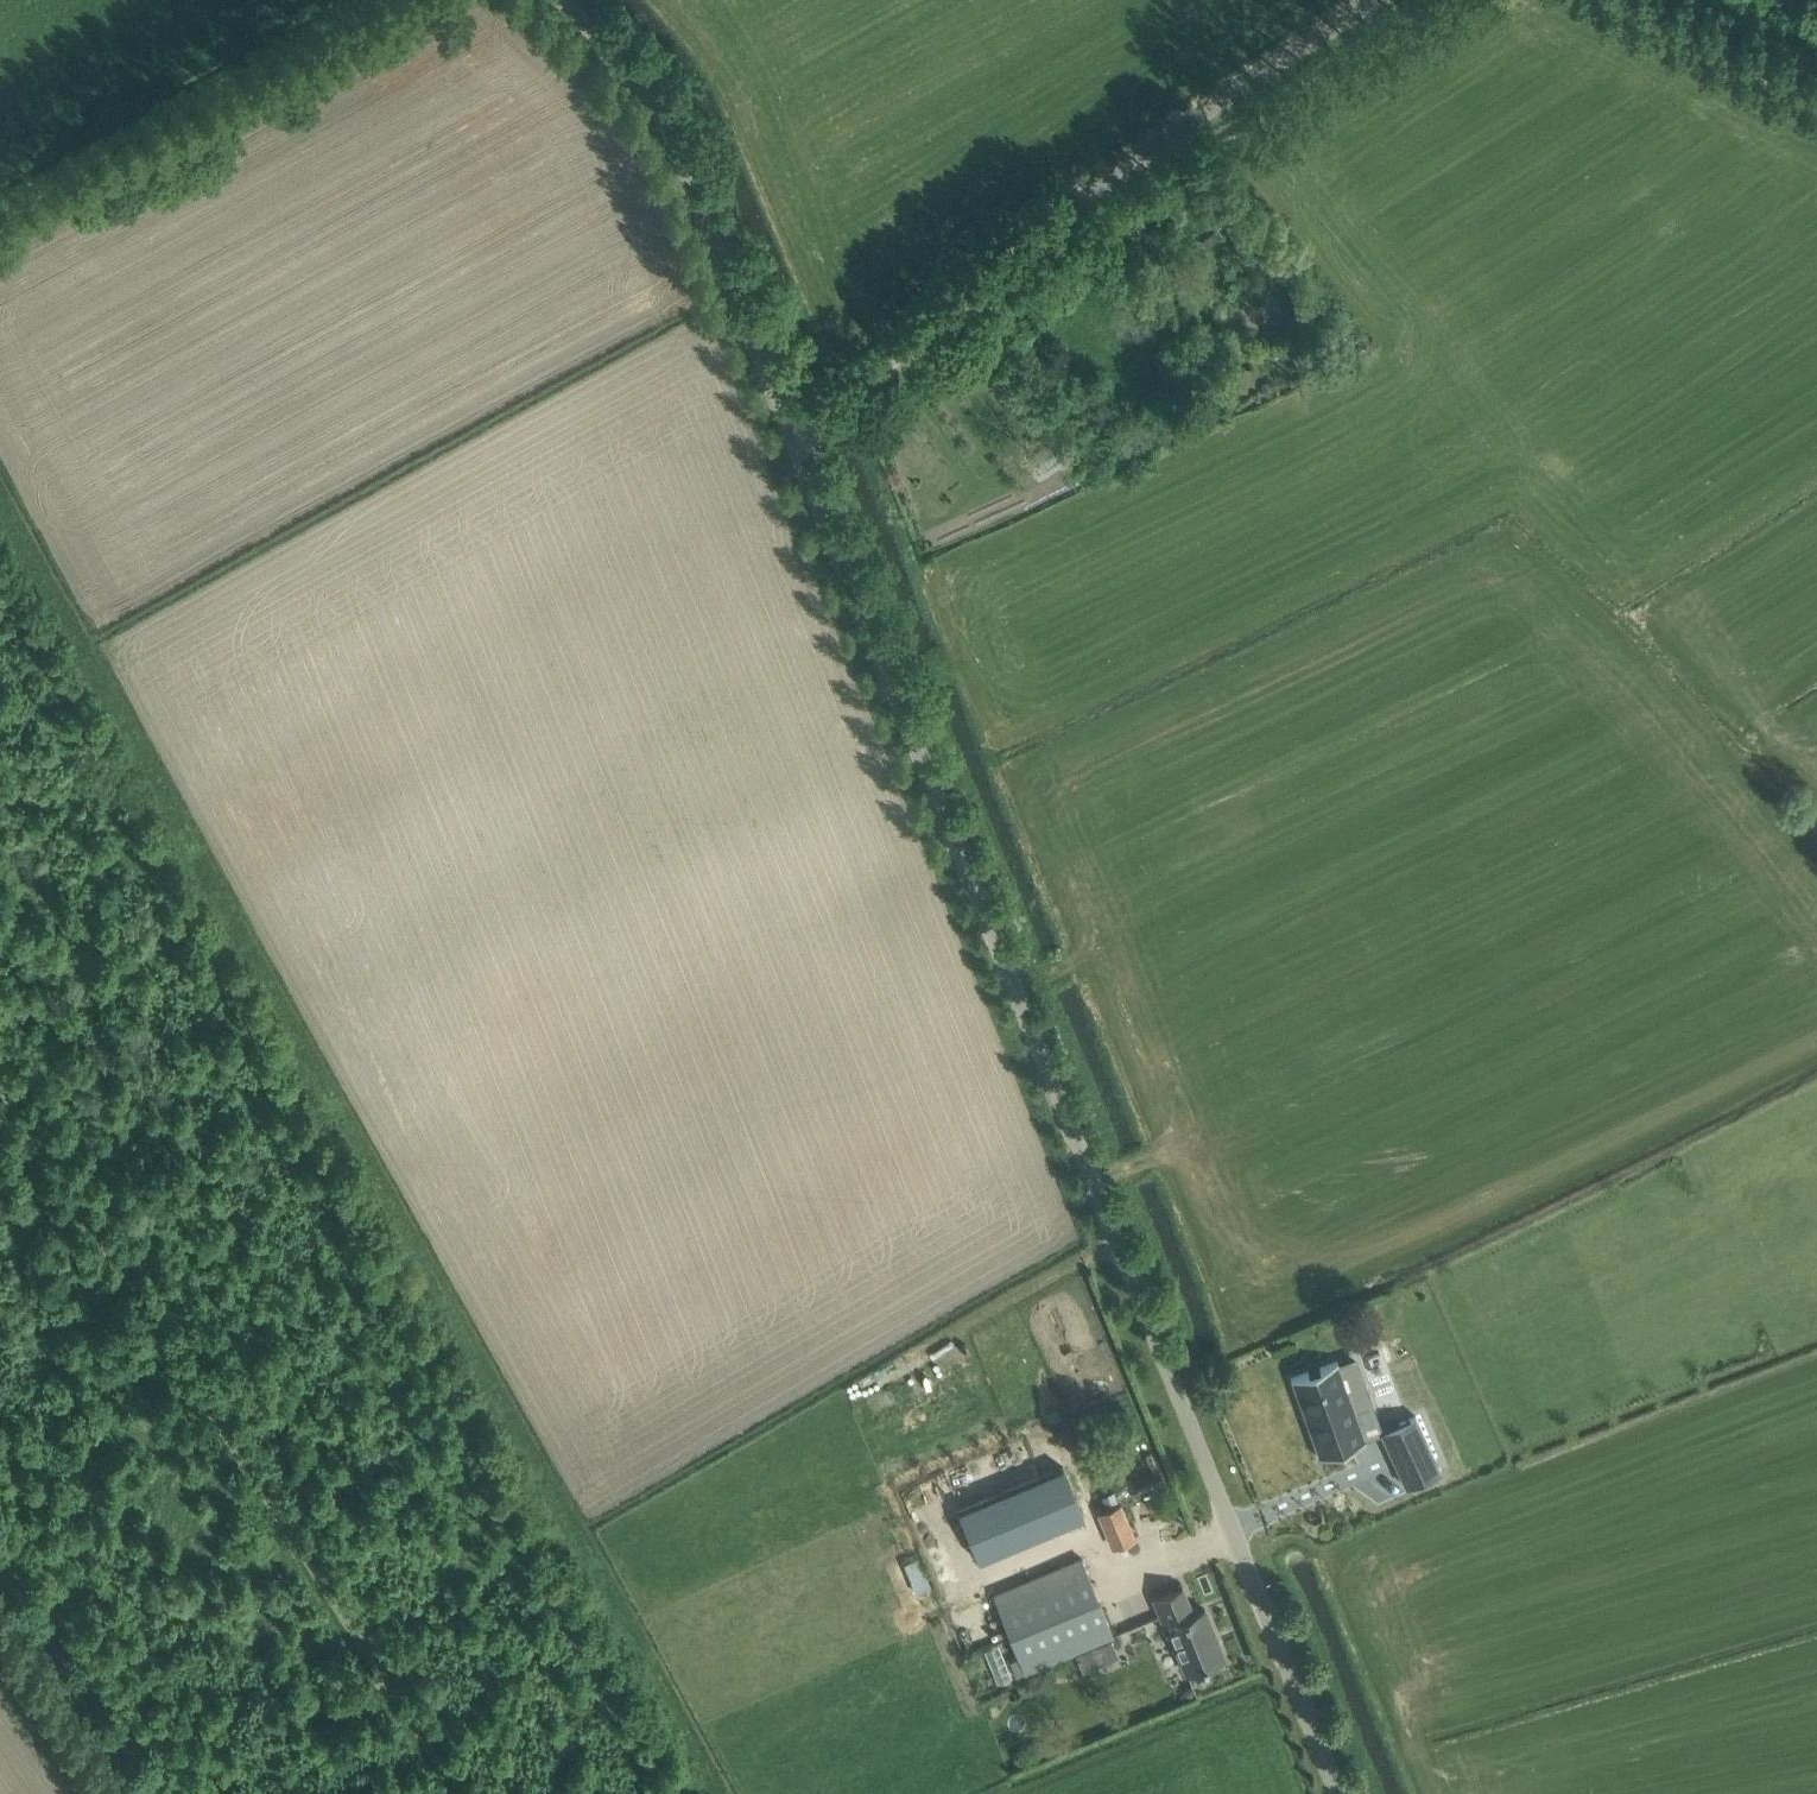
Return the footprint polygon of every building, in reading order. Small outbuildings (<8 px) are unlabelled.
[(1100,396),(1088,406),(1096,415),(1108,405),(1100,396)] [(1067,452),(1059,439),(1031,457),(1039,469),(1067,452)] [(1292,1377),(1320,1456),(1365,1440),(1337,1362),(1292,1377)] [(1407,1486),(1441,1470),(1416,1416),(1382,1432),(1407,1486)] [(1028,1447),(1019,1450),(1057,1539),(1065,1535),(1087,1526),(1050,1437),(1028,1447)] [(1114,1546),(1134,1538),(1120,1505),(1100,1513),(1114,1546)] [(1082,1558),(1060,1567),(993,1593),(1024,1671),(1112,1636),(1082,1558)] [(1194,1613),(1183,1587),(1154,1599),(1173,1647),(1176,1646),(1187,1673),(1209,1663),(1211,1669),(1225,1663),(1223,1658),(1225,1657),(1205,1609),(1194,1613)] [(1154,1616),(1123,1631),(1133,1650),(1164,1636),(1154,1616)]
